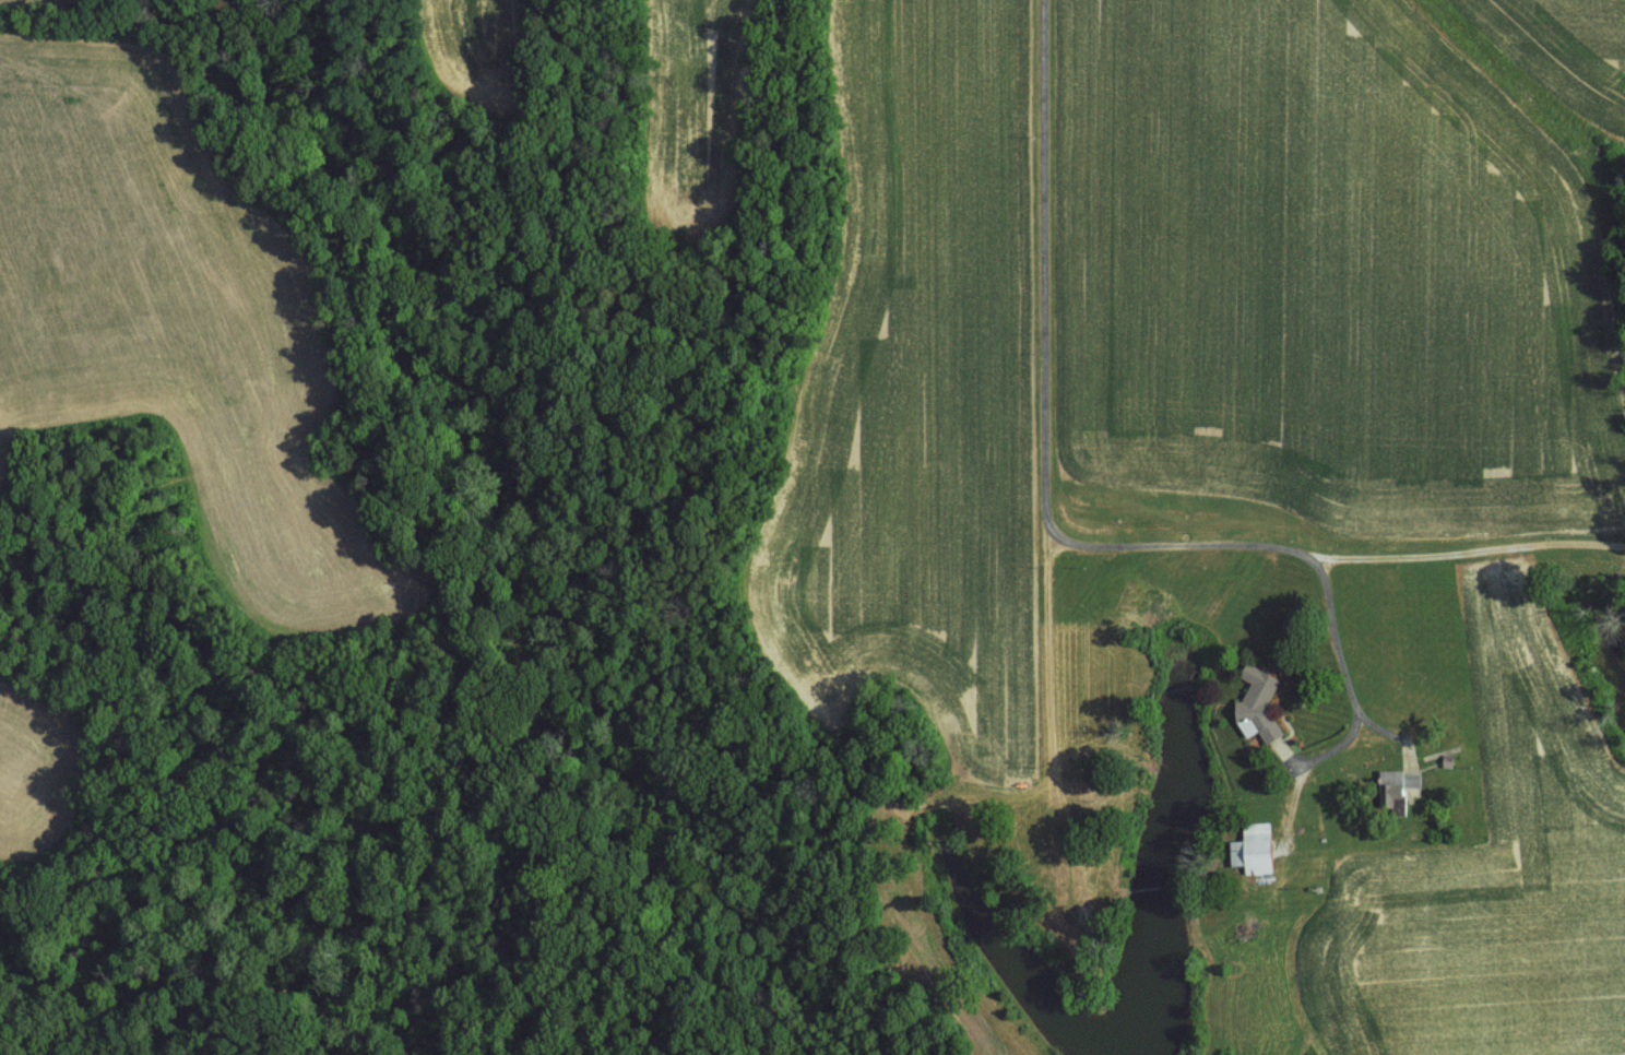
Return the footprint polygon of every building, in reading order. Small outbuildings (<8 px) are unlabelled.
[(1281,680),(1248,662),(1241,677),(1252,683),(1245,696),(1242,699),(1233,716),(1250,738),(1258,731),(1267,743),(1271,745),(1283,760),(1294,752),(1282,737),(1284,732),(1275,719),(1276,718),(1279,713),(1278,712),(1267,706),(1281,680)] [(1388,786),(1388,815),(1407,815),(1407,803),(1408,803),(1408,790),(1414,790),(1414,772),(1392,772),(1392,786),(1388,786)] [(1273,872),(1271,823),(1244,824),(1244,841),(1231,841),(1232,867),(1246,866),(1247,874),(1273,872)]
